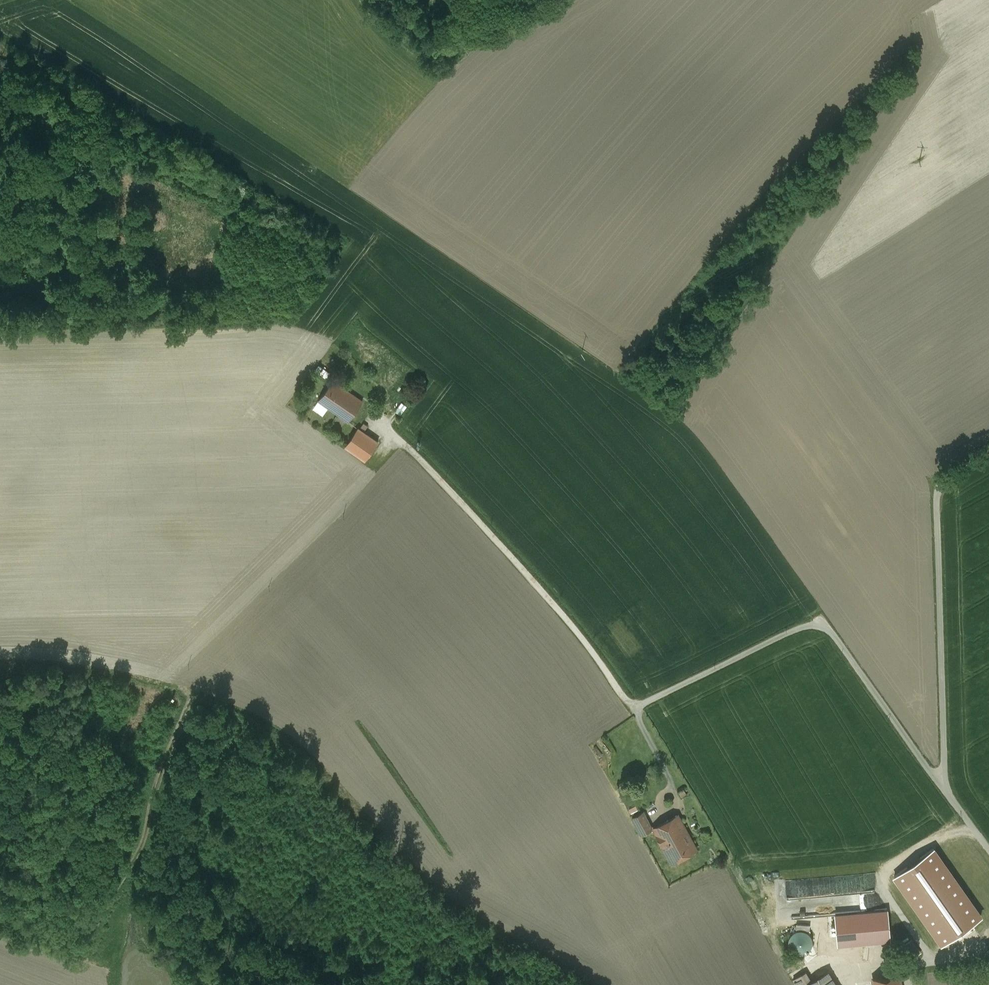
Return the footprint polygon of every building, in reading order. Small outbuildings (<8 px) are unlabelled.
[(362,401),(332,380),(318,400),(348,420),(362,401)] [(378,441),(358,427),(345,446),(365,460),(378,441)] [(652,828),(642,811),(632,816),(641,834),(652,828)] [(677,814),(653,827),(671,861),(696,848),(677,814)] [(895,914),(833,906),(827,955),(863,960),(866,936),(856,935),(857,930),(892,934),(895,914)] [(802,930),(799,929),(796,930),(795,931),(793,932),(791,933),(790,934),(789,936),(789,937),(788,939),(788,940),(788,942),(788,944),(789,945),(789,947),(790,948),(792,950),(793,951),(794,952),(796,953),(798,953),(800,953),(803,953),(805,952),(807,951),(808,950),(809,949),(810,947),(811,946),(811,944),(812,943),(812,941),(811,938),(811,937),(810,935),(808,933),(807,932),(805,931),(804,930),(802,930)] [(911,939),(901,946),(910,959),(920,952),(911,939)] [(807,983),(802,973),(793,979),(796,984),(837,984),(828,970),(807,983)] [(873,979),(874,984),(900,984),(898,973),(873,979)]
